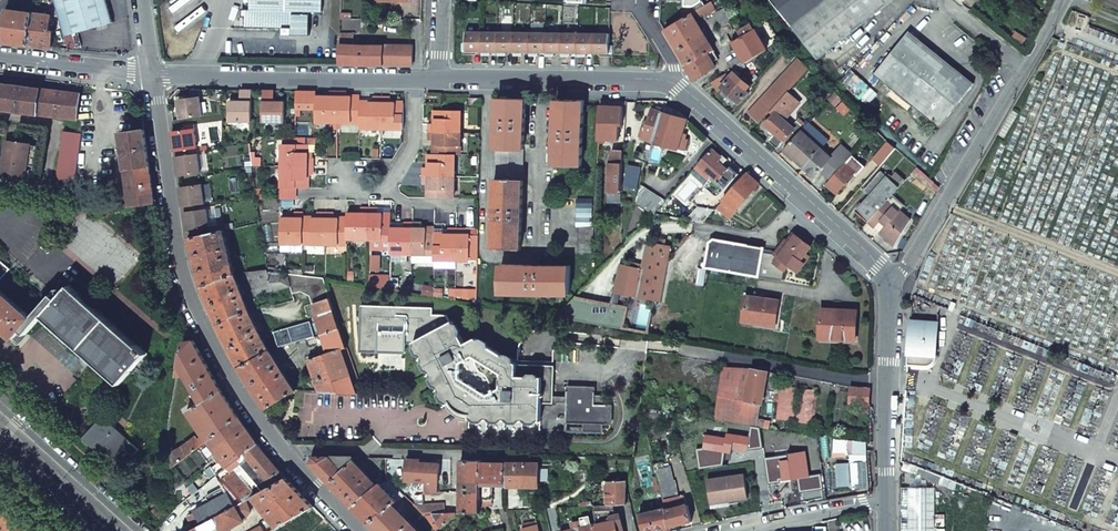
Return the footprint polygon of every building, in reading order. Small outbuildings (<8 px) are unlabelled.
[(65,37),(113,22),(106,0),(54,0),(65,37)] [(250,9),(245,9),(245,27),(292,29),(292,12),(322,13),(322,0),(251,0),(250,9)] [(683,7),(693,7),(696,12),(705,6),(702,2),(702,0),(683,0),(683,7)] [(817,60),(893,0),(770,0),(817,60)] [(672,44),(676,51),(705,36),(694,18),(701,12),(706,16),(716,10),(712,2),(705,6),(696,12),(664,31),(672,44)] [(716,14),(722,27),(730,23),(735,21),(728,8),(716,14)] [(6,10),(2,41),(16,43),(28,45),(32,13),(6,10)] [(32,13),(28,45),(46,47),(51,48),(53,32),(49,32),(51,15),(32,13)] [(722,27),(719,29),(723,36),(733,31),(730,23),(722,27)] [(740,55),(729,62),(734,70),(767,50),(752,25),(741,31),(744,38),(734,44),(740,55)] [(466,31),(465,49),(473,49),(473,51),(481,51),(481,49),(482,32),(466,31)] [(482,32),(481,49),(489,49),(489,51),(497,52),(497,49),(498,32),(482,32)] [(498,32),(497,49),(505,50),(505,52),(513,52),(513,50),(514,32),(498,32)] [(514,32),(513,50),(521,50),(521,52),(529,52),(529,50),(530,32),(514,32)] [(530,32),(529,50),(537,50),(537,52),(545,53),(545,50),(546,33),(530,32)] [(874,75),(939,128),(969,90),(974,84),(909,32),(874,75)] [(546,33),(545,50),(553,50),(553,53),(561,53),(561,51),(562,33),(546,33)] [(562,33),(561,51),(569,51),(569,53),(577,53),(577,51),(578,33),(562,33)] [(578,33),(577,51),(585,51),(584,53),(592,53),(593,51),(594,33),(578,33)] [(594,33),(593,51),(600,51),(600,54),(608,54),(610,34),(594,33)] [(340,60),(340,64),(362,65),(384,65),(398,65),(413,65),(413,46),(355,45),(355,35),(341,35),(341,45),(340,45),(340,60)] [(705,36),(676,51),(694,80),(715,66),(707,53),(713,50),(705,36)] [(748,114),(759,124),(772,110),(788,92),(809,69),(798,58),(748,114)] [(740,104),(750,93),(747,91),(751,87),(735,73),(732,76),(733,76),(732,77),(728,73),(712,83),(718,93),(722,87),(724,90),(722,92),(734,104),(737,101),(740,104)] [(77,120),(80,95),(61,92),(22,87),(0,84),(0,109),(77,120)] [(191,98),(178,100),(180,111),(182,110),(184,119),(203,116),(202,114),(212,113),(208,90),(190,90),(191,95),(191,98)] [(230,102),(229,122),(251,122),(252,92),(247,91),(244,91),(243,102),(240,102),(230,102)] [(263,92),(262,123),(284,123),(285,103),(271,102),(271,92),(267,92),(263,92)] [(316,93),(296,92),(296,109),(316,110),(316,123),(338,123),(338,93),(331,93),(330,93),(330,98),(316,98),(316,93)] [(791,127),(787,122),(784,120),(786,117),(799,103),(788,92),(772,110),(776,114),(766,125),(770,129),(776,134),(774,137),(770,140),(779,148),(786,139),(790,142),(803,127),(796,121),(791,127)] [(338,93),(338,123),(360,124),(360,104),(360,99),(346,99),(346,93),(344,93),(338,93)] [(360,124),(360,129),(382,129),(382,99),(373,99),(373,104),(370,104),(360,104),(360,124)] [(382,99),(382,129),(403,130),(404,105),(390,105),(390,99),(388,99),(382,99)] [(498,99),(493,249),(520,250),(526,100),(498,99)] [(556,100),(553,166),(582,167),(584,110),(585,101),(567,101),(556,100)] [(601,110),(599,140),(619,140),(619,125),(623,125),(623,107),(601,106),(601,110)] [(640,137),(644,139),(643,139),(654,143),(663,113),(661,112),(662,107),(658,106),(657,110),(650,109),(647,119),(649,120),(646,130),(642,129),(640,137)] [(663,113),(654,143),(656,143),(655,147),(664,150),(665,146),(686,151),(689,140),(686,139),(687,135),(684,134),(688,120),(679,112),(665,106),(663,113)] [(430,125),(430,133),(460,133),(461,112),(436,111),(435,125),(430,125)] [(790,142),(784,149),(814,177),(820,170),(831,180),(845,164),(837,157),(836,158),(834,161),(821,150),(823,147),(829,141),(808,122),(803,127),(790,142)] [(195,129),(173,132),(174,137),(176,151),(189,150),(197,148),(195,129)] [(122,133),(132,207),(154,203),(144,130),(126,133),(122,133)] [(63,132),(57,181),(76,184),(82,134),(63,132)] [(435,142),(435,155),(454,155),(460,155),(460,133),(430,133),(430,142),(435,142)] [(3,174),(26,177),(29,159),(26,158),(27,144),(7,141),(3,174)] [(873,160),(880,167),(896,149),(889,142),(873,160)] [(282,145),(282,167),(313,167),(313,159),(307,159),(307,145),(304,145),(282,145)] [(834,161),(836,158),(823,147),(821,150),(834,161)] [(611,163),(610,194),(610,203),(622,203),(622,197),(624,151),(614,150),(611,163)] [(713,150),(699,164),(713,176),(727,188),(738,175),(731,168),(728,171),(718,162),(722,158),(713,150)] [(831,180),(827,185),(836,194),(861,165),(858,162),(862,157),(856,152),(845,164),(831,180)] [(201,173),(198,154),(190,155),(177,157),(179,167),(180,167),(182,176),(201,173)] [(424,168),(424,177),(454,177),(454,155),(435,155),(430,155),(429,169),(424,168)] [(671,155),(669,162),(679,165),(685,158),(671,155)] [(696,167),(711,179),(713,176),(699,164),(696,167)] [(282,167),(282,189),(296,189),(307,189),(307,181),(307,176),(310,176),(313,176),(313,167),(282,167)] [(870,196),(887,176),(881,171),(864,190),(870,196)] [(736,212),(759,184),(756,181),(746,173),(717,208),(729,219),(736,212)] [(727,188),(713,176),(711,179),(704,187),(715,195),(716,196),(719,196),(720,195),(727,188)] [(870,196),(856,212),(868,222),(886,202),(892,195),(899,187),(887,176),(870,196)] [(429,190),(429,199),(454,199),(454,177),(424,177),(423,185),(426,185),(429,185),(429,190)] [(183,187),(185,196),(183,196),(184,205),(185,207),(196,205),(205,204),(203,184),(183,187)] [(641,186),(637,201),(653,214),(665,202),(641,186)] [(265,189),(256,191),(257,199),(267,199),(265,189)] [(282,189),(282,200),(296,200),(296,189),(282,189)] [(886,202),(898,213),(900,212),(904,206),(892,195),(886,202)] [(578,199),(577,226),(592,226),(593,199),(578,199)] [(881,221),(887,226),(880,233),(895,246),(910,221),(900,212),(898,213),(886,202),(868,222),(875,228),(881,221)] [(714,211),(697,208),(686,220),(703,223),(714,211)] [(197,211),(185,212),(187,223),(190,223),(191,231),(188,231),(189,238),(200,235),(200,230),(210,229),(207,209),(197,211)] [(347,220),(347,240),(369,240),(369,209),(360,209),(360,215),(347,215),(347,220)] [(369,209),(369,240),(391,240),(391,229),(391,224),(391,215),(377,215),(377,209),(369,209)] [(281,219),(281,244),(303,245),(303,220),(303,214),(294,214),(294,220),(281,219)] [(303,220),(303,245),(325,245),(325,214),(317,214),(317,220),(303,220)] [(325,214),(325,245),(347,245),(347,240),(347,220),(334,220),(334,214),(325,214)] [(881,221),(875,228),(880,233),(887,226),(881,221)] [(245,229),(246,231),(258,228),(256,223),(240,227),(240,230),(245,229)] [(391,240),(391,254),(413,255),(413,224),(404,224),(404,230),(391,229),(391,240)] [(413,224),(413,255),(435,255),(435,236),(435,230),(427,230),(421,230),(421,227),(421,224),(413,224)] [(580,228),(579,253),(594,253),(594,228),(580,228)] [(191,243),(202,287),(234,275),(224,230),(200,235),(189,238),(191,243)] [(435,255),(435,261),(457,261),(457,230),(448,230),(448,236),(435,236),(435,255)] [(457,230),(457,261),(479,261),(479,236),(465,236),(465,230),(457,230)] [(785,271),(789,265),(798,272),(804,264),(801,261),(806,253),(811,247),(793,234),(783,248),(781,246),(775,255),(764,252),(760,277),(769,278),(783,281),(785,271)] [(707,269),(759,278),(760,277),(764,252),(765,247),(714,239),(709,242),(705,268),(707,269)] [(621,265),(615,293),(655,301),(662,302),(672,247),(649,242),(643,269),(621,265)] [(806,253),(801,261),(804,264),(810,256),(806,253)] [(11,269),(0,260),(0,281),(11,269)] [(501,265),(500,294),(569,295),(570,266),(501,265)] [(269,270),(247,272),(256,296),(266,293),(278,289),(290,285),(287,274),(269,271),(269,270)] [(325,279),(287,274),(290,285),(293,294),(301,292),(310,297),(313,304),(314,304),(331,299),(325,279)] [(215,321),(217,325),(249,312),(234,275),(202,287),(215,321)] [(380,284),(390,284),(390,276),(380,276),(376,276),(376,283),(380,283),(380,284)] [(14,339),(22,330),(27,335),(44,316),(92,359),(99,366),(121,385),(148,354),(70,286),(58,299),(53,295),(33,318),(0,289),(0,326),(14,339)] [(268,298),(280,294),(278,289),(266,293),(268,298)] [(464,291),(464,299),(478,299),(478,291),(464,291)] [(912,295),(911,306),(928,311),(931,303),(912,295)] [(747,297),(743,322),(776,327),(780,302),(747,297)] [(575,298),(557,317),(625,329),(629,308),(575,298)] [(341,330),(331,299),(314,304),(324,335),(341,330)] [(479,419),(542,421),(543,407),(543,402),(553,402),(555,367),(520,365),(499,365),(495,369),(477,356),(475,357),(468,345),(466,345),(453,322),(452,323),(448,315),(434,314),(434,308),(362,306),(360,351),(380,351),(380,345),(406,346),(406,342),(415,343),(450,408),(455,413),(462,417),(472,420),(477,420),(479,419)] [(821,310),(820,336),(842,337),(842,340),(855,341),(856,312),(821,310)] [(219,329),(239,368),(269,351),(249,312),(217,325),(219,329)] [(936,356),(938,324),(910,321),(910,325),(911,328),(910,336),(909,339),(909,343),(910,346),(909,354),(936,356)] [(279,348),(315,338),(311,322),(275,332),(279,348)] [(308,360),(319,393),(356,394),(341,351),(347,349),(341,330),(324,335),(330,353),(308,360)] [(477,356),(495,369),(499,365),(520,365),(478,339),(468,345),(475,357),(477,356)] [(188,411),(207,442),(208,441),(238,418),(225,396),(221,390),(217,383),(194,341),(184,342),(183,342),(178,375),(185,374),(201,403),(188,411)] [(341,351),(356,394),(363,395),(347,349),(341,351)] [(252,389),(266,409),(296,392),(269,351),(239,368),(252,389)] [(936,356),(909,354),(908,357),(907,365),(918,366),(927,366),(929,366),(932,364),(934,362),(935,360),(936,356)] [(849,358),(849,369),(861,368),(861,358),(849,358)] [(87,365),(94,371),(99,366),(92,359),(87,365)] [(723,368),(716,420),(770,428),(771,418),(759,416),(767,372),(752,369),(723,368)] [(779,403),(777,420),(814,425),(817,391),(786,387),(786,382),(776,380),(773,402),(779,403)] [(853,387),(852,402),(870,404),(871,388),(853,387)] [(84,438),(120,472),(140,450),(103,417),(84,438)] [(197,478),(204,486),(217,475),(257,444),(254,439),(238,418),(208,441),(224,463),(214,471),(211,467),(197,478)] [(169,427),(170,443),(179,443),(179,426),(169,427)] [(746,449),(761,447),(758,429),(751,428),(750,437),(726,433),(725,438),(704,435),(703,449),(696,450),(699,468),(721,465),(723,453),(730,454),(730,450),(746,452),(746,449)] [(172,453),(174,467),(202,445),(197,437),(183,448),(172,453)] [(868,473),(867,443),(834,438),(834,453),(850,453),(852,488),(869,487),(868,473)] [(228,494),(235,506),(247,500),(253,497),(287,479),(269,458),(257,444),(217,475),(226,491),(228,494)] [(798,479),(800,491),(821,489),(819,476),(809,477),(805,452),(788,454),(788,456),(766,459),(769,483),(778,482),(778,479),(781,479),(781,481),(798,479)] [(314,459),(310,464),(331,485),(352,507),(377,486),(351,459),(314,459)] [(421,460),(408,459),(406,481),(425,482),(425,495),(439,493),(440,465),(421,464),(421,460)] [(462,461),(461,492),(482,492),(482,463),(482,461),(462,461)] [(506,464),(482,463),(482,492),(482,505),(487,506),(487,503),(491,503),(491,499),(493,499),(492,482),(507,483),(506,464)] [(936,475),(905,463),(902,469),(934,482),(936,475)] [(538,464),(506,464),(507,483),(507,487),(538,487),(538,464)] [(661,491),(663,500),(678,496),(675,481),(674,481),(670,467),(656,470),(659,484),(661,491)] [(902,487),(934,487),(934,482),(902,469),(902,487)] [(726,500),(736,498),(747,496),(743,473),(707,479),(710,500),(725,498),(726,500)] [(934,482),(955,490),(956,483),(936,475),(934,482)] [(287,479),(253,497),(278,526),(313,506),(292,484),(287,479)] [(386,479),(380,483),(398,501),(404,496),(386,479)] [(609,482),(608,505),(613,505),(626,504),(626,481),(609,482)] [(393,505),(398,501),(380,483),(377,486),(352,507),(371,527),(375,530),(419,530),(393,505)] [(901,530),(934,530),(934,487),(902,487),(901,502),(904,505),(904,508),(904,511),(901,514),(901,530)] [(212,502),(228,494),(226,491),(210,499),(212,502)] [(482,492),(461,492),(461,514),(482,512),(482,505),(482,492)] [(0,494),(0,529),(2,530),(42,530),(0,494)] [(208,521),(235,506),(228,494),(212,502),(195,512),(196,513),(191,515),(197,527),(208,521)] [(682,495),(678,496),(663,500),(665,509),(665,510),(685,506),(682,495)] [(711,506),(737,502),(736,498),(726,500),(725,498),(710,500),(711,506)] [(208,521),(216,530),(218,530),(222,529),(223,530),(227,530),(243,521),(245,521),(252,512),(247,500),(208,521)] [(445,504),(414,505),(423,514),(426,514),(445,513),(445,504)] [(598,530),(624,530),(620,515),(616,516),(613,505),(608,505),(593,506),(596,525),(598,530)] [(665,510),(669,526),(691,521),(688,505),(685,506),(665,510)] [(168,515),(160,508),(155,514),(163,521),(168,515)] [(534,509),(531,510),(534,527),(525,529),(525,530),(539,530),(534,509)] [(644,530),(650,530),(664,528),(669,526),(665,510),(665,509),(640,514),(644,530)] [(437,530),(439,530),(457,514),(456,513),(445,513),(426,514),(437,530)] [(934,530),(951,530),(951,514),(934,514),(934,530)] [(168,515),(163,521),(165,524),(171,517),(168,515)] [(579,530),(598,530),(596,525),(589,526),(586,517),(577,519),(578,522),(579,528),(579,530)] [(579,528),(578,522),(571,523),(573,530),(567,530),(579,530),(579,528)]
